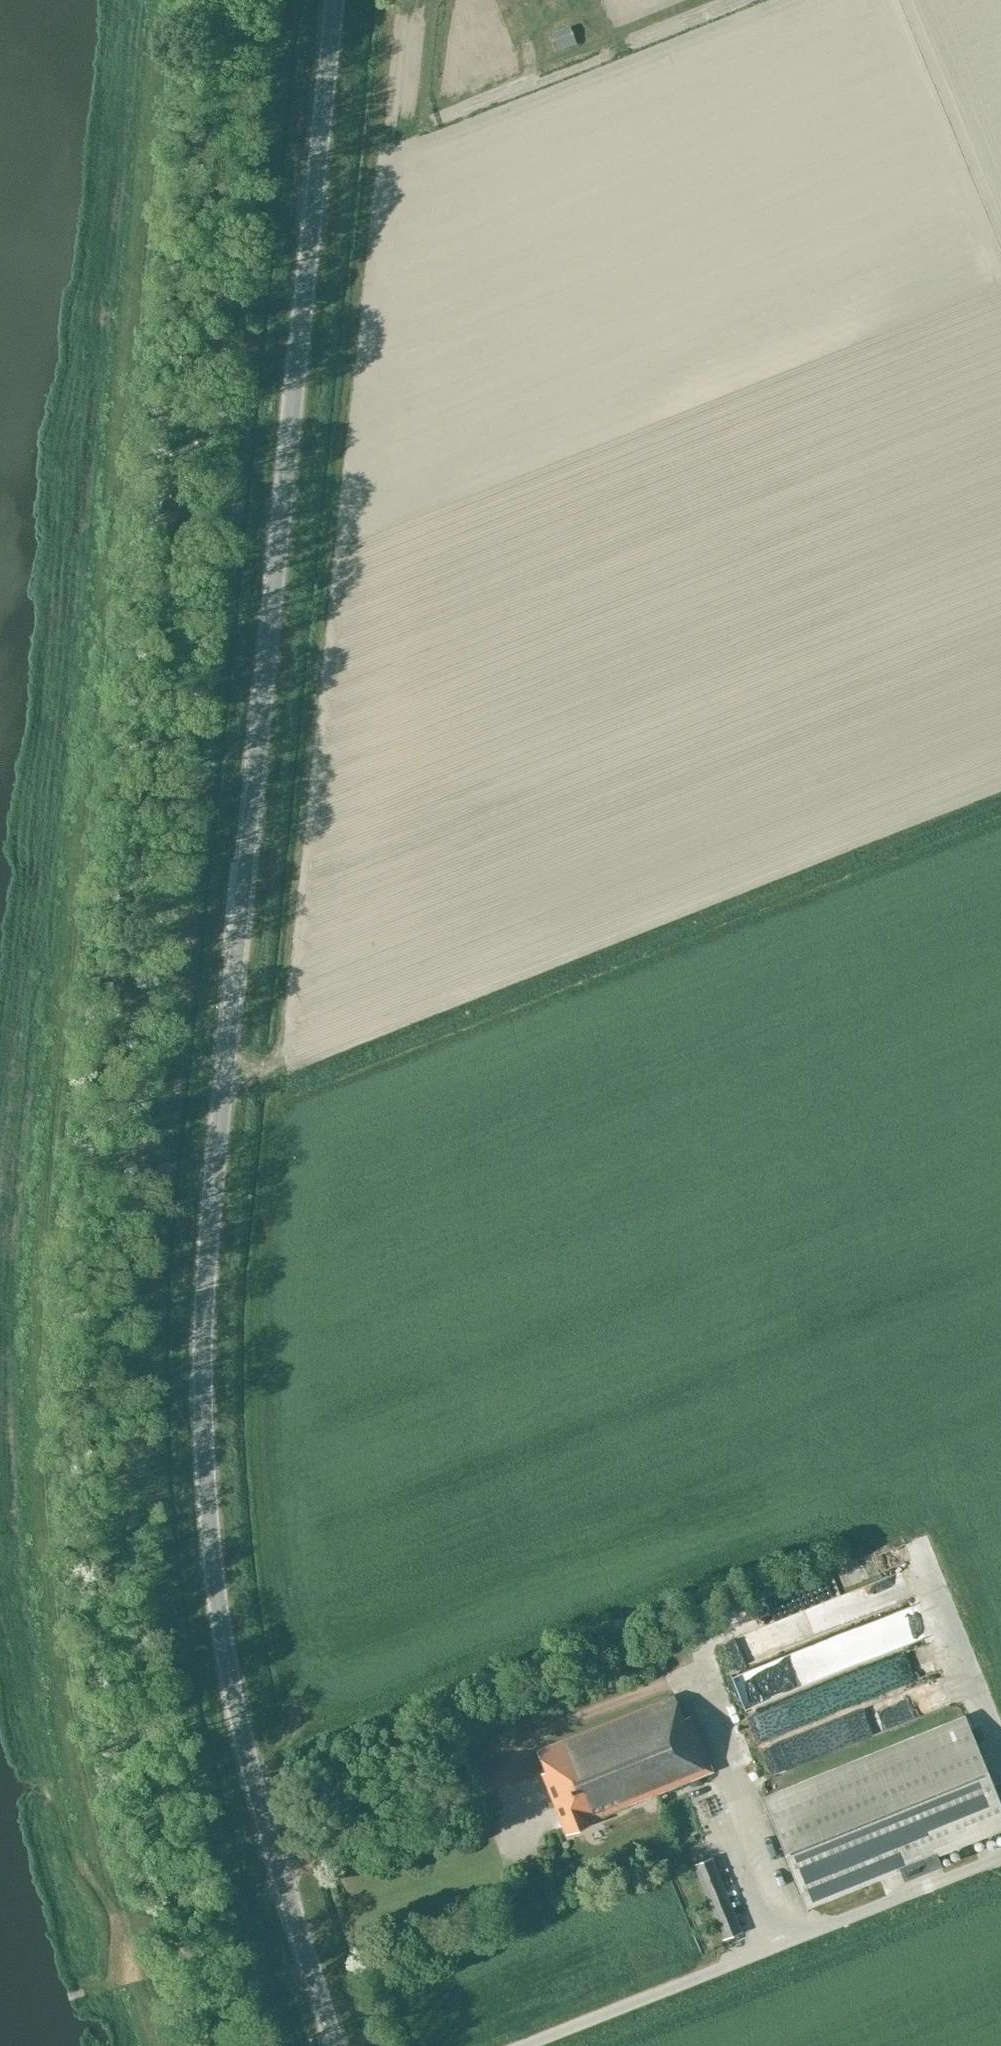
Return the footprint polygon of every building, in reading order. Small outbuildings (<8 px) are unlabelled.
[(548,39),(554,52),(574,43),(568,30),(548,39)] [(800,1588),(807,1606),(834,1595),(826,1577),(800,1588)] [(545,1771),(539,1773),(565,1836),(593,1824),(590,1819),(711,1771),(689,1717),(683,1720),(674,1698),(538,1755),(545,1771)] [(917,1876),(940,1867),(935,1856),(1000,1830),(1000,1812),(963,1717),(761,1798),(805,1908),(898,1871),(902,1882),(917,1876)] [(692,1866),(722,1940),(741,1932),(711,1858),(692,1866)]
